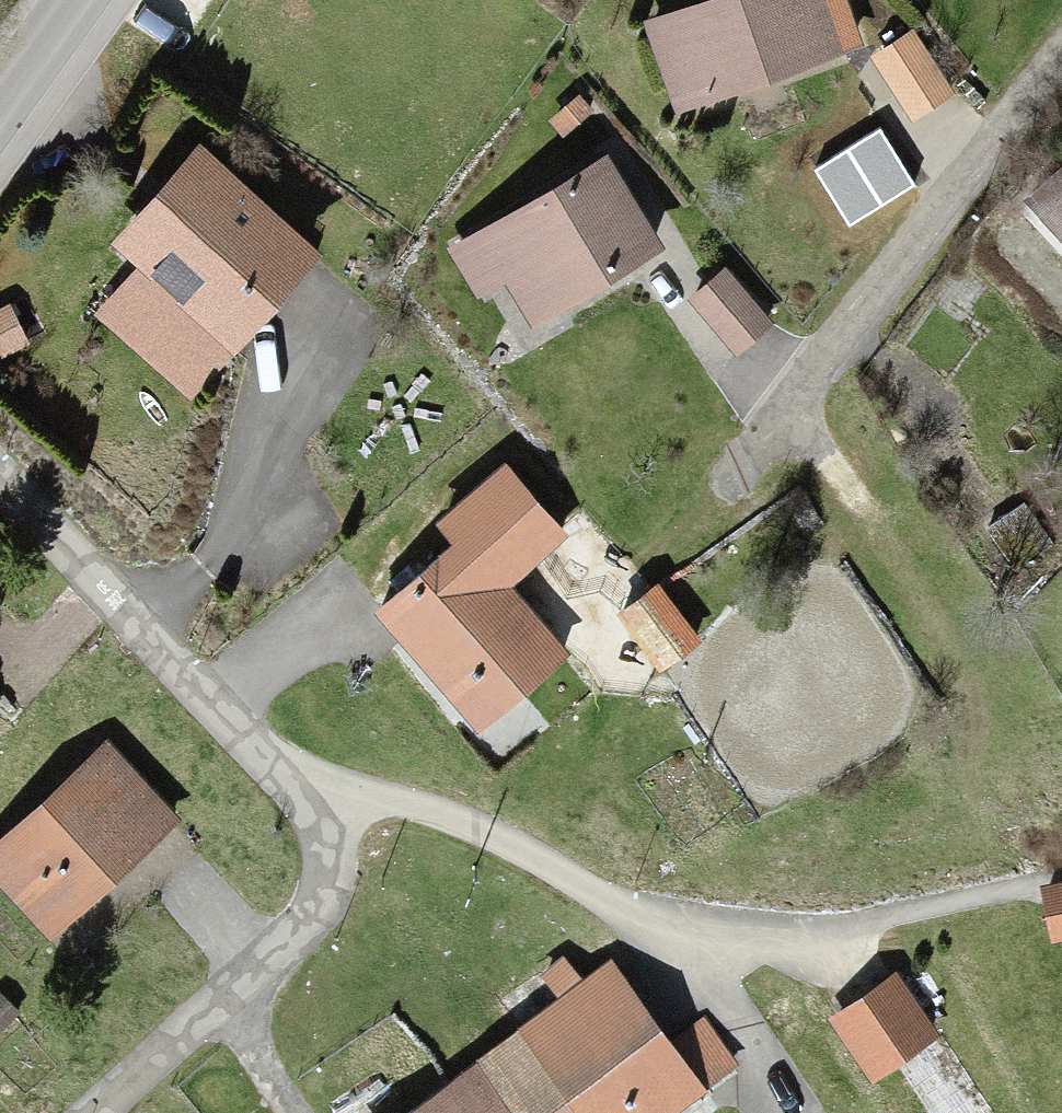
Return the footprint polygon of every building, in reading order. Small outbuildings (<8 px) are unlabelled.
[(646,21),(681,125),(864,65),(842,0),(711,0),(646,21)] [(915,25),(873,52),(914,115),(956,88),(915,25)] [(1031,185),(1061,220),(1061,157),(1031,185)] [(195,162),(113,247),(224,353),(306,269),(195,162)] [(465,247),(515,328),(646,248),(596,167),(465,247)] [(713,266),(678,291),(730,363),(766,338),(713,266)] [(547,667),(486,595),(548,544),(491,477),(428,529),(445,550),(371,612),(471,731),(547,667)] [(659,586),(613,616),(660,688),(706,658),(659,586)] [(0,843),(0,890),(44,944),(176,837),(108,755),(0,843)] [(1040,885),(1051,941),(1061,939),(1061,880),(1040,885)] [(484,1054),(403,1112),(670,1112),(735,1064),(702,1021),(677,1040),(657,1014),(615,959),(484,1054)] [(901,970),(833,1016),(878,1081),(946,1035),(901,970)]
